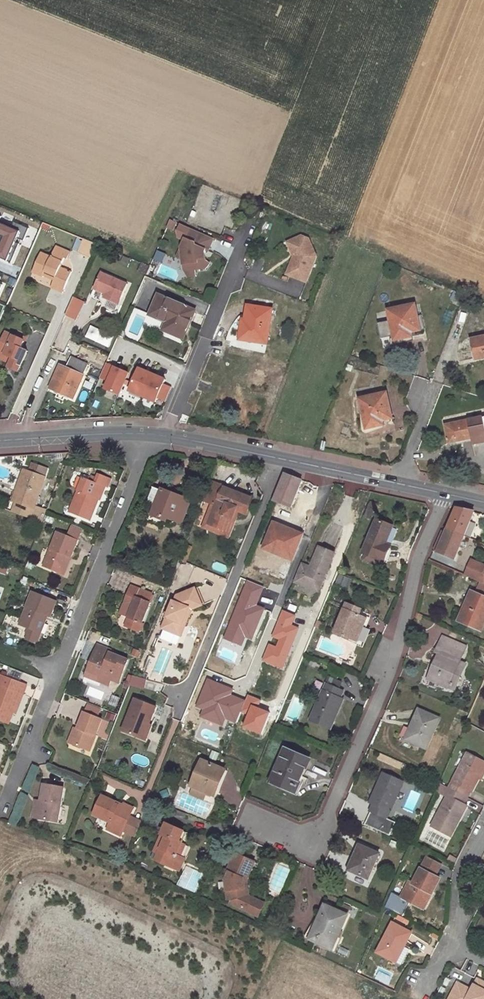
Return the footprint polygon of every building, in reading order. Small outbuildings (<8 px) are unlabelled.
[(176,222),(170,219),(166,228),(172,231),(176,222)] [(6,234),(0,248),(0,258),(11,263),(19,244),(15,243),(17,238),(23,241),(29,229),(14,222),(12,225),(0,220),(0,231),(6,234)] [(213,239),(180,224),(177,231),(178,237),(184,240),(177,257),(182,260),(184,270),(195,269),(196,269),(198,270),(205,269),(209,264),(205,260),(205,257),(203,257),(202,253),(204,253),(205,250),(208,251),(213,239)] [(301,237),(287,243),(291,251),(296,249),(299,256),(297,257),(295,262),(292,261),(287,275),(306,282),(316,257),(308,239),(301,237)] [(90,257),(96,244),(83,239),(77,252),(90,257)] [(41,252),(34,268),(44,273),(46,269),(56,274),(55,277),(52,284),(63,289),(71,272),(60,267),(64,258),(67,259),(70,251),(55,245),(51,256),(41,252)] [(296,249),(291,251),(294,257),(292,261),(295,262),(297,257),(299,256),(296,249)] [(44,273),(34,268),(32,272),(43,276),(44,273)] [(44,273),(55,277),(56,274),(46,269),(44,273)] [(196,276),(195,269),(184,270),(188,277),(196,276)] [(100,272),(93,289),(104,293),(109,295),(107,300),(118,305),(127,284),(100,272)] [(61,293),(63,289),(52,284),(50,288),(61,293)] [(93,289),(90,296),(98,300),(100,297),(102,298),(104,293),(93,289)] [(462,302),(464,295),(455,291),(452,298),(462,302)] [(195,311),(158,295),(149,315),(166,322),(174,325),(171,334),(183,339),(195,311)] [(69,306),(79,310),(83,301),(73,297),(69,306)] [(408,337),(407,333),(425,330),(422,315),(417,316),(415,304),(388,310),(390,321),(378,324),(381,339),(394,336),(395,340),(408,337)] [(247,305),(244,319),(248,320),(245,340),(266,344),(271,309),(247,305)] [(69,306),(65,315),(75,319),(79,310),(69,306)] [(248,320),(244,319),(242,319),(239,339),(245,340),(248,320)] [(162,330),(171,334),(174,325),(166,322),(162,330)] [(0,346),(0,351),(14,357),(12,361),(9,367),(18,371),(26,352),(20,349),(24,341),(5,333),(0,346)] [(472,345),(475,359),(483,357),(483,337),(476,338),(478,344),(472,345)] [(0,351),(0,356),(12,361),(14,357),(0,351)] [(60,366),(51,388),(73,398),(87,365),(71,358),(66,368),(60,366)] [(105,389),(119,395),(128,372),(106,363),(100,377),(109,381),(105,389)] [(163,384),(165,379),(138,368),(129,391),(155,402),(157,398),(165,402),(171,387),(163,384)] [(386,393),(359,399),(366,429),(379,426),(377,421),(382,420),(392,418),(386,393)] [(445,425),(449,443),(473,438),(474,444),(483,442),(483,424),(482,418),(482,417),(445,425)] [(13,501),(33,508),(44,476),(43,476),(46,469),(36,465),(33,473),(30,472),(24,470),(13,501)] [(98,472),(96,477),(94,482),(90,480),(83,477),(69,512),(89,520),(104,486),(108,488),(112,478),(98,472)] [(301,480),(285,474),(274,500),(290,507),(301,480)] [(210,481),(204,499),(212,502),(216,504),(209,523),(220,527),(224,515),(232,519),(236,509),(238,511),(246,514),(252,497),(224,486),(210,481)] [(150,513),(152,514),(164,519),(165,515),(168,516),(182,522),(191,500),(163,489),(162,490),(153,487),(147,503),(148,503),(145,511),(150,513)] [(10,511),(42,522),(45,512),(33,508),(13,501),(10,511)] [(216,504),(212,502),(203,526),(228,536),(238,511),(236,509),(232,519),(224,515),(220,527),(209,523),(216,504)] [(370,502),(368,507),(375,510),(377,505),(370,502)] [(375,510),(368,507),(364,516),(371,519),(375,510)] [(474,511),(456,507),(448,528),(446,533),(442,531),(438,542),(435,549),(438,551),(437,552),(454,559),(474,513),(474,511)] [(150,513),(147,520),(162,526),(163,523),(165,523),(168,516),(165,515),(164,519),(152,514),(150,513)] [(384,548),(386,544),(393,526),(376,519),(363,553),(364,553),(381,561),(384,562),(389,550),(384,548)] [(273,523),(263,547),(292,559),(302,534),(273,523)] [(43,566),(61,574),(68,557),(69,558),(77,539),(57,531),(43,566)] [(185,545),(180,559),(186,561),(192,547),(185,545)] [(301,564),(294,581),(319,591),(327,574),(325,573),(334,553),(319,547),(311,568),(301,564)] [(379,566),(381,561),(364,553),(361,560),(379,566)] [(68,557),(61,574),(64,575),(71,558),(69,558),(68,557)] [(481,582),(483,578),(483,577),(480,575),(483,568),(472,563),(465,575),(481,582)] [(186,623),(190,612),(187,611),(190,605),(193,606),(202,602),(196,585),(177,592),(175,599),(173,599),(163,626),(177,632),(181,621),(186,623)] [(296,585),(294,590),(308,595),(309,591),(296,585)] [(152,594),(134,587),(131,595),(128,594),(124,603),(133,607),(128,617),(131,618),(128,626),(139,631),(150,603),(149,602),(152,594)] [(462,622),(481,630),(483,623),(483,597),(471,591),(464,606),(468,608),(462,622)] [(19,624),(29,628),(25,639),(32,642),(37,640),(45,619),(41,617),(43,613),(47,614),(50,615),(56,601),(32,592),(19,624)] [(133,607),(124,603),(120,614),(128,617),(133,607)] [(334,632),(353,640),(358,627),(362,629),(367,618),(360,615),(362,610),(346,603),(334,632)] [(458,620),(462,622),(468,608),(464,606),(458,620)] [(182,634),(186,623),(181,621),(177,632),(182,634)] [(358,627),(353,640),(358,641),(362,629),(358,627)] [(440,643),(463,653),(466,646),(443,636),(440,643)] [(459,662),(463,653),(440,643),(435,652),(440,654),(428,679),(447,687),(449,683),(454,685),(464,664),(459,662)] [(119,681),(129,660),(111,653),(112,650),(97,645),(93,656),(95,657),(94,661),(91,660),(87,671),(100,675),(98,681),(109,685),(112,678),(119,681)] [(140,651),(132,648),(130,655),(137,658),(140,651)] [(83,679),(95,683),(96,677),(85,674),(83,679)] [(201,674),(194,691),(201,694),(208,677),(201,674)] [(12,712),(19,693),(23,694),(26,685),(0,675),(0,719),(8,722),(12,712)] [(132,677),(129,684),(143,687),(147,679),(133,675),(132,677)] [(325,682),(335,684),(337,679),(326,676),(325,682)] [(340,698),(343,690),(326,683),(310,719),(330,728),(338,710),(335,709),(340,698)] [(19,693),(12,712),(15,713),(23,694),(19,693)] [(123,731),(140,738),(146,723),(149,724),(156,707),(135,698),(123,731)] [(89,705),(85,713),(97,717),(100,709),(89,705)] [(438,718),(418,709),(405,738),(426,747),(438,718)] [(84,712),(78,729),(72,743),(89,750),(101,719),(97,717),(85,713),(84,712)] [(146,723),(140,738),(146,740),(152,725),(149,724),(146,723)] [(72,743),(78,729),(74,728),(68,742),(72,743)] [(296,788),(298,783),(308,761),(286,751),(272,782),(281,786),(283,782),(296,788)] [(449,787),(464,796),(468,789),(471,791),(478,778),(483,766),(483,761),(467,753),(449,787)] [(202,760),(191,785),(193,786),(190,793),(204,799),(207,792),(214,795),(225,769),(202,760)] [(390,776),(395,778),(398,772),(392,770),(390,776)] [(403,782),(395,778),(390,776),(383,773),(374,792),(378,793),(373,804),(370,810),(371,811),(387,818),(403,782)] [(301,785),(298,783),(296,788),(283,782),(281,786),(297,793),(301,785)] [(447,786),(440,783),(437,790),(443,793),(447,786)] [(44,784),(41,800),(37,818),(57,821),(63,787),(44,784)] [(464,796),(449,787),(445,794),(447,795),(431,825),(450,835),(458,820),(457,819),(465,804),(461,802),(464,796)] [(124,805),(122,808),(114,804),(115,801),(102,796),(93,815),(110,822),(109,825),(123,832),(134,809),(124,805)] [(37,818),(41,800),(33,799),(30,817),(37,818)] [(387,818),(371,811),(365,824),(381,831),(387,818)] [(387,818),(381,831),(390,835),(396,822),(387,818)] [(159,854),(157,860),(175,868),(180,857),(176,855),(182,843),(179,841),(183,831),(167,823),(154,851),(159,854)] [(123,832),(109,825),(107,829),(121,835),(123,832)] [(185,844),(182,843),(176,855),(180,857),(185,844)] [(379,854),(359,845),(349,869),(368,878),(379,854)] [(255,861),(236,853),(227,871),(226,874),(223,873),(222,877),(226,879),(228,899),(231,898),(232,903),(258,916),(264,903),(250,896),(248,896),(245,897),(243,878),(246,879),(255,861)] [(184,859),(180,857),(175,868),(179,870),(184,859)] [(426,857),(420,868),(434,875),(440,864),(426,857)] [(401,896),(419,907),(428,892),(431,893),(439,878),(434,875),(420,868),(412,882),(409,881),(401,896)] [(428,892),(419,907),(423,908),(431,893),(428,892)] [(324,904),(318,919),(322,921),(328,906),(324,904)] [(341,931),(348,915),(328,906),(322,921),(318,919),(309,938),(333,949),(338,936),(340,937),(342,932),(341,931)] [(392,922),(376,952),(395,962),(396,961),(404,947),(411,932),(392,922)] [(439,940),(441,936),(433,931),(430,936),(439,940)] [(340,946),(337,952),(346,956),(349,950),(340,946)] [(409,949),(404,947),(396,961),(401,964),(409,949)] [(476,978),(470,989),(456,982),(447,998),(483,998),(483,982),(476,978)]
